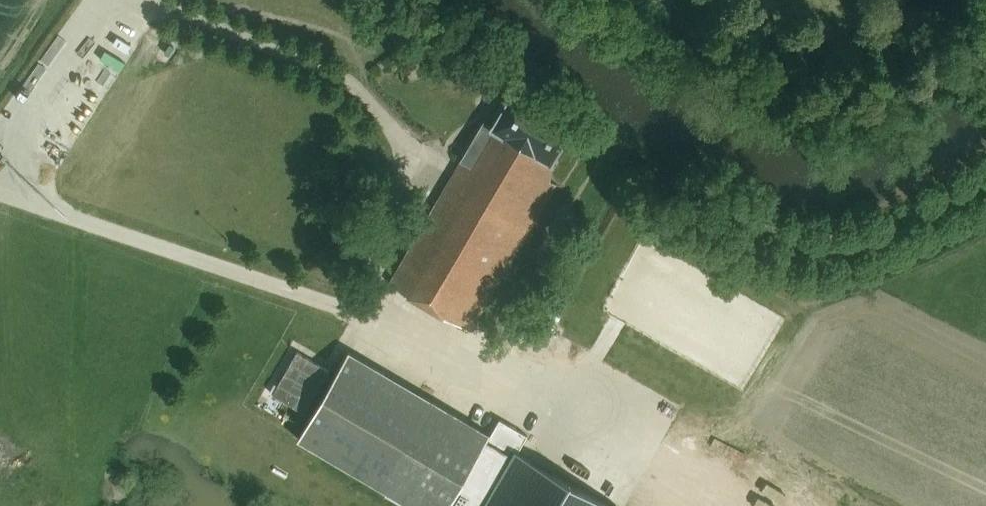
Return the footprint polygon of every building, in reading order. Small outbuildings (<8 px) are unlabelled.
[(469,334),(556,187),(549,183),(555,168),(549,165),(571,128),(513,94),(491,131),(481,125),(390,286),(469,334)] [(329,371),(297,352),(272,395),(304,413),(329,371)] [(518,451),(527,436),(500,419),(490,435),(348,352),(298,439),(412,505),(448,505),(449,505),(612,505),(518,451)]
